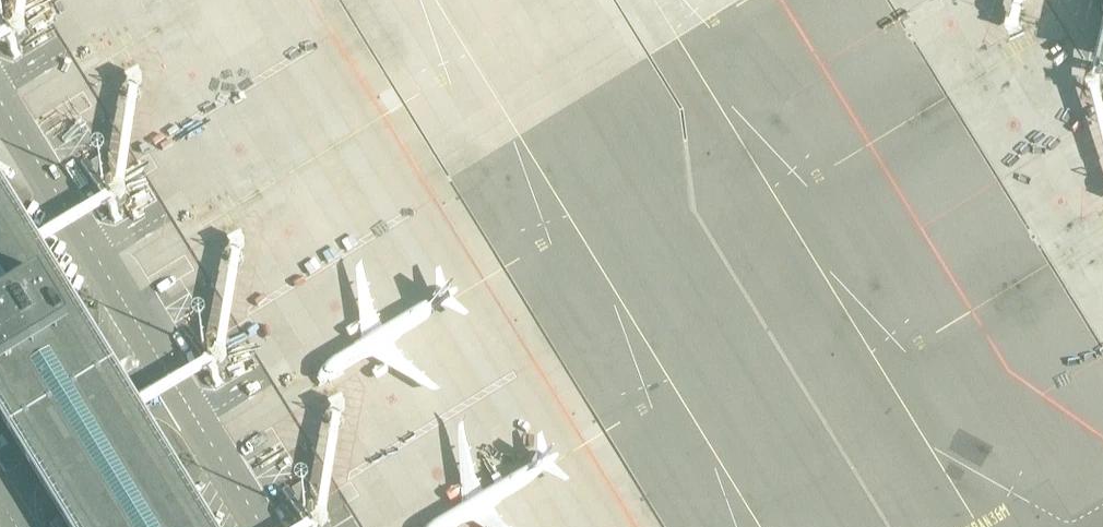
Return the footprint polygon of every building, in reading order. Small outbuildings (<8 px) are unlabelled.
[(1092,54),(1102,57),(1102,8),(1092,54)] [(17,449),(65,526),(213,526),(125,384),(0,184),(0,422),(17,449)] [(296,489),(304,502),(311,498),(303,485),(296,489)]
